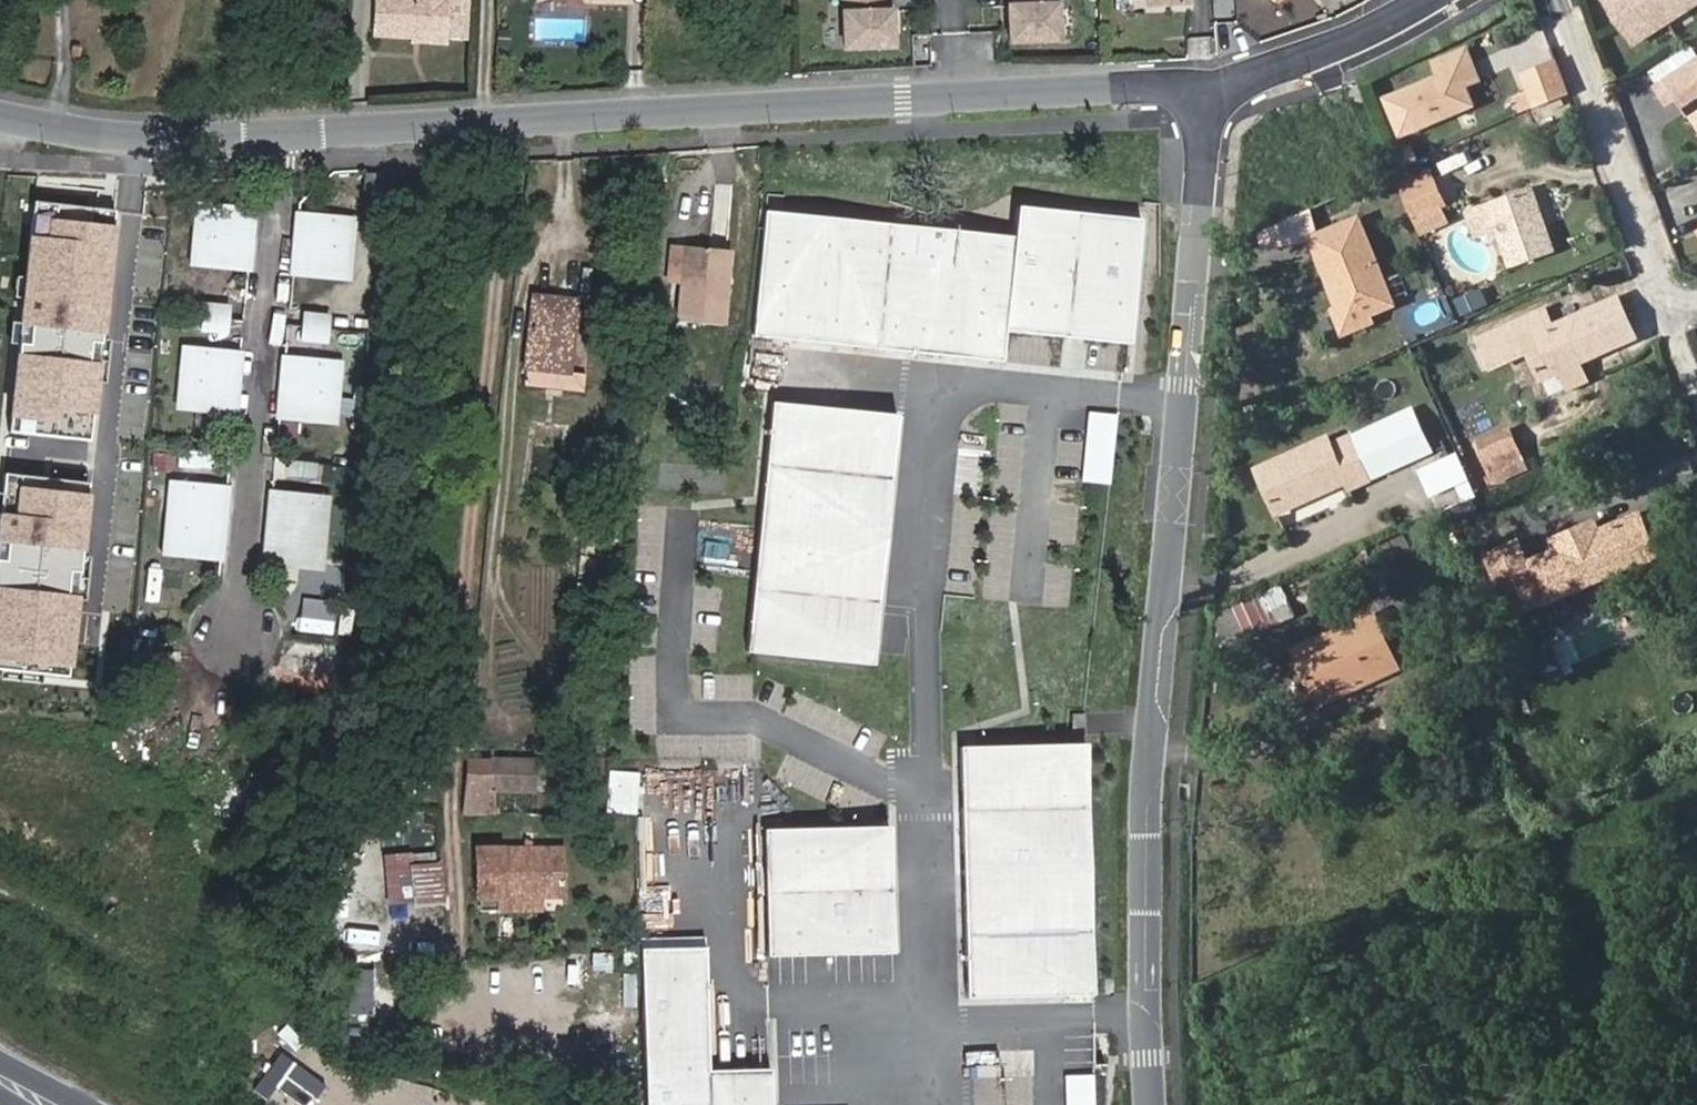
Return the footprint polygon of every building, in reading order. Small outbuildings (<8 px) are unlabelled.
[(72,3),(91,8),(93,0),(72,0),(72,3)] [(449,0),(372,0),(370,35),(414,37),(447,39),(449,0)] [(447,39),(462,39),(464,0),(449,0),(447,39)] [(840,44),(889,45),(889,9),(883,9),(884,0),(841,0),(840,44)] [(1011,3),(1006,3),(1005,39),(1054,40),(1054,0),(1011,0),(1011,3)] [(1153,10),(1191,8),(1191,0),(1153,0),(1153,10)] [(1640,42),(1696,2),(1696,0),(1611,0),(1640,42)] [(446,46),(447,39),(414,37),(413,44),(446,46)] [(1458,74),(1472,68),(1465,52),(1451,58),(1456,69),(1386,99),(1400,135),(1456,111),(1449,92),(1463,86),(1458,74)] [(1662,81),(1671,97),(1684,89),(1691,84),(1696,94),(1696,59),(1662,81)] [(1537,107),(1570,93),(1567,84),(1560,62),(1525,77),(1537,107)] [(1477,80),(1472,68),(1458,74),(1463,86),(1477,80)] [(1684,89),(1693,104),(1696,102),(1696,94),(1691,84),(1684,89)] [(1471,104),(1463,86),(1449,92),(1456,111),(1471,104)] [(1443,175),(1408,189),(1422,223),(1456,209),(1443,175)] [(1537,187),(1492,202),(1513,268),(1558,253),(1537,187)] [(114,207),(30,197),(4,427),(89,437),(114,207)] [(1007,234),(761,209),(748,333),(998,359),(1001,328),(1124,341),(1137,216),(1010,203),(1007,234)] [(241,230),(250,230),(252,211),(195,206),(189,264),(231,268),(246,269),(249,238),(247,238),(241,238),(241,230)] [(1340,227),(1370,297),(1387,290),(1391,300),(1418,289),(1384,208),(1340,227)] [(312,276),(326,277),(331,219),(292,215),(291,235),(299,236),(298,244),(290,243),(287,273),(312,276)] [(331,219),(326,277),(344,279),(348,221),(332,219),(331,219)] [(250,232),(250,230),(241,230),(241,238),(247,238),(249,238),(250,232)] [(291,235),(290,243),(298,244),(299,236),(291,235)] [(693,325),(701,252),(688,250),(685,281),(679,280),(675,323),(693,325)] [(685,281),(688,250),(682,250),(679,280),(685,281)] [(729,255),(701,252),(693,325),(723,328),(729,255)] [(332,322),(365,325),(369,284),(336,281),(332,322)] [(1461,316),(1487,306),(1480,288),(1454,297),(1461,316)] [(1387,290),(1370,297),(1374,307),(1391,300),(1387,290)] [(1616,299),(1597,308),(1614,347),(1634,339),(1616,299)] [(569,374),(576,303),(534,300),(526,370),(569,374)] [(204,321),(226,323),(227,308),(211,307),(199,306),(198,320),(204,321)] [(1614,347),(1597,308),(1554,327),(1546,311),(1482,340),(1493,366),(1530,350),(1543,378),(1559,370),(1582,361),(1614,347)] [(322,331),(323,317),(298,315),(297,329),(322,331)] [(225,337),(226,323),(204,321),(198,320),(197,334),(225,337)] [(320,347),(322,331),(297,329),(296,344),(320,347)] [(232,413),(235,384),(228,383),(228,375),(236,376),(238,355),(182,350),(180,371),(186,372),(185,379),(179,378),(176,408),(232,413)] [(275,419),(314,422),(319,363),(280,359),(278,378),(286,379),(285,388),(277,387),(275,419)] [(1589,379),(1582,361),(1559,370),(1567,388),(1589,379)] [(319,363),(314,422),(331,424),(334,392),(327,392),(327,384),(335,385),(337,365),(319,363)] [(228,383),(235,384),(236,376),(228,375),(228,383)] [(278,378),(277,387),(285,388),(286,379),(278,378)] [(897,413),(771,400),(746,650),(872,663),(897,413)] [(1369,428),(1387,470),(1420,456),(1402,414),(1369,428)] [(1371,477),(1387,470),(1369,428),(1353,434),(1371,477)] [(1510,430),(1480,443),(1489,464),(1519,452),(1510,430)] [(1277,510),(1343,481),(1347,490),(1367,481),(1348,438),(1330,445),(1329,444),(1325,436),(1257,467),(1277,510)] [(1477,495),(1478,495),(1459,452),(1430,465),(1449,508),(1477,495)] [(214,458),(186,455),(184,468),(213,472),(214,458)] [(285,478),(309,481),(310,467),(285,464),(285,478)] [(2,470),(0,484),(0,665),(63,673),(85,479),(2,470)] [(168,485),(166,509),(179,511),(180,503),(173,503),(175,486),(168,485)] [(218,560),(223,515),(208,514),(208,506),(216,506),(218,490),(175,486),(173,503),(180,503),(179,511),(166,509),(162,554),(218,560)] [(208,514),(223,515),(225,490),(218,490),(216,506),(208,506),(208,514)] [(268,493),(266,519),(279,520),(281,512),(274,512),(276,494),(268,493)] [(262,564),(301,568),(308,497),(276,494),(274,512),(281,512),(279,520),(266,519),(262,564)] [(308,497),(301,568),(320,570),(324,524),(309,522),(309,515),(317,516),(319,498),(308,497)] [(309,522),(324,524),(326,498),(319,498),(317,516),(309,515),(309,522)] [(1544,603),(1636,562),(1619,523),(1526,564),(1544,603)] [(147,557),(145,590),(159,591),(161,558),(147,557)] [(1294,615),(1280,582),(1251,595),(1254,601),(1265,628),(1294,615)] [(1245,636),(1265,628),(1254,601),(1234,610),(1245,636)] [(1231,604),(1211,613),(1225,645),(1245,636),(1234,610),(1231,604)] [(1318,704),(1395,668),(1372,616),(1294,652),(1318,704)] [(533,763),(489,762),(488,791),(532,793),(533,763)] [(1088,763),(962,764),(965,1015),(1090,1014),(1088,763)] [(890,829),(765,831),(766,956),(892,955),(890,829)] [(474,895),(478,895),(536,896),(556,897),(558,847),(475,845),(474,895)] [(407,863),(412,907),(444,904),(440,859),(407,863)] [(536,896),(478,895),(478,909),(536,911),(536,896)] [(354,953),(389,950),(388,935),(353,938),(354,953)] [(774,1072),(709,1072),(709,946),(646,946),(645,1104),(774,1104),(774,1072)] [(566,991),(581,989),(577,955),(562,957),(566,991)] [(341,1011),(395,1014),(398,969),(344,965),(341,1011)] [(396,1084),(378,1081),(373,1104),(393,1104),(396,1084)]
